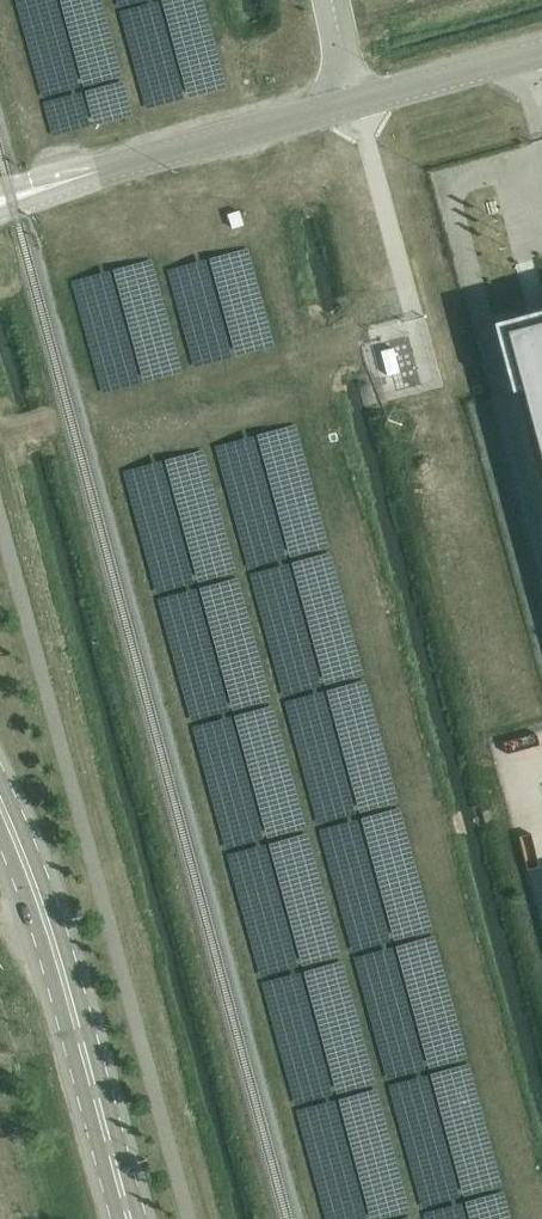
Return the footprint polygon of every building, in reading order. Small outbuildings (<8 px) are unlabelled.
[(503,326),(518,382),(521,381),(541,458),(541,315),(503,326)]
